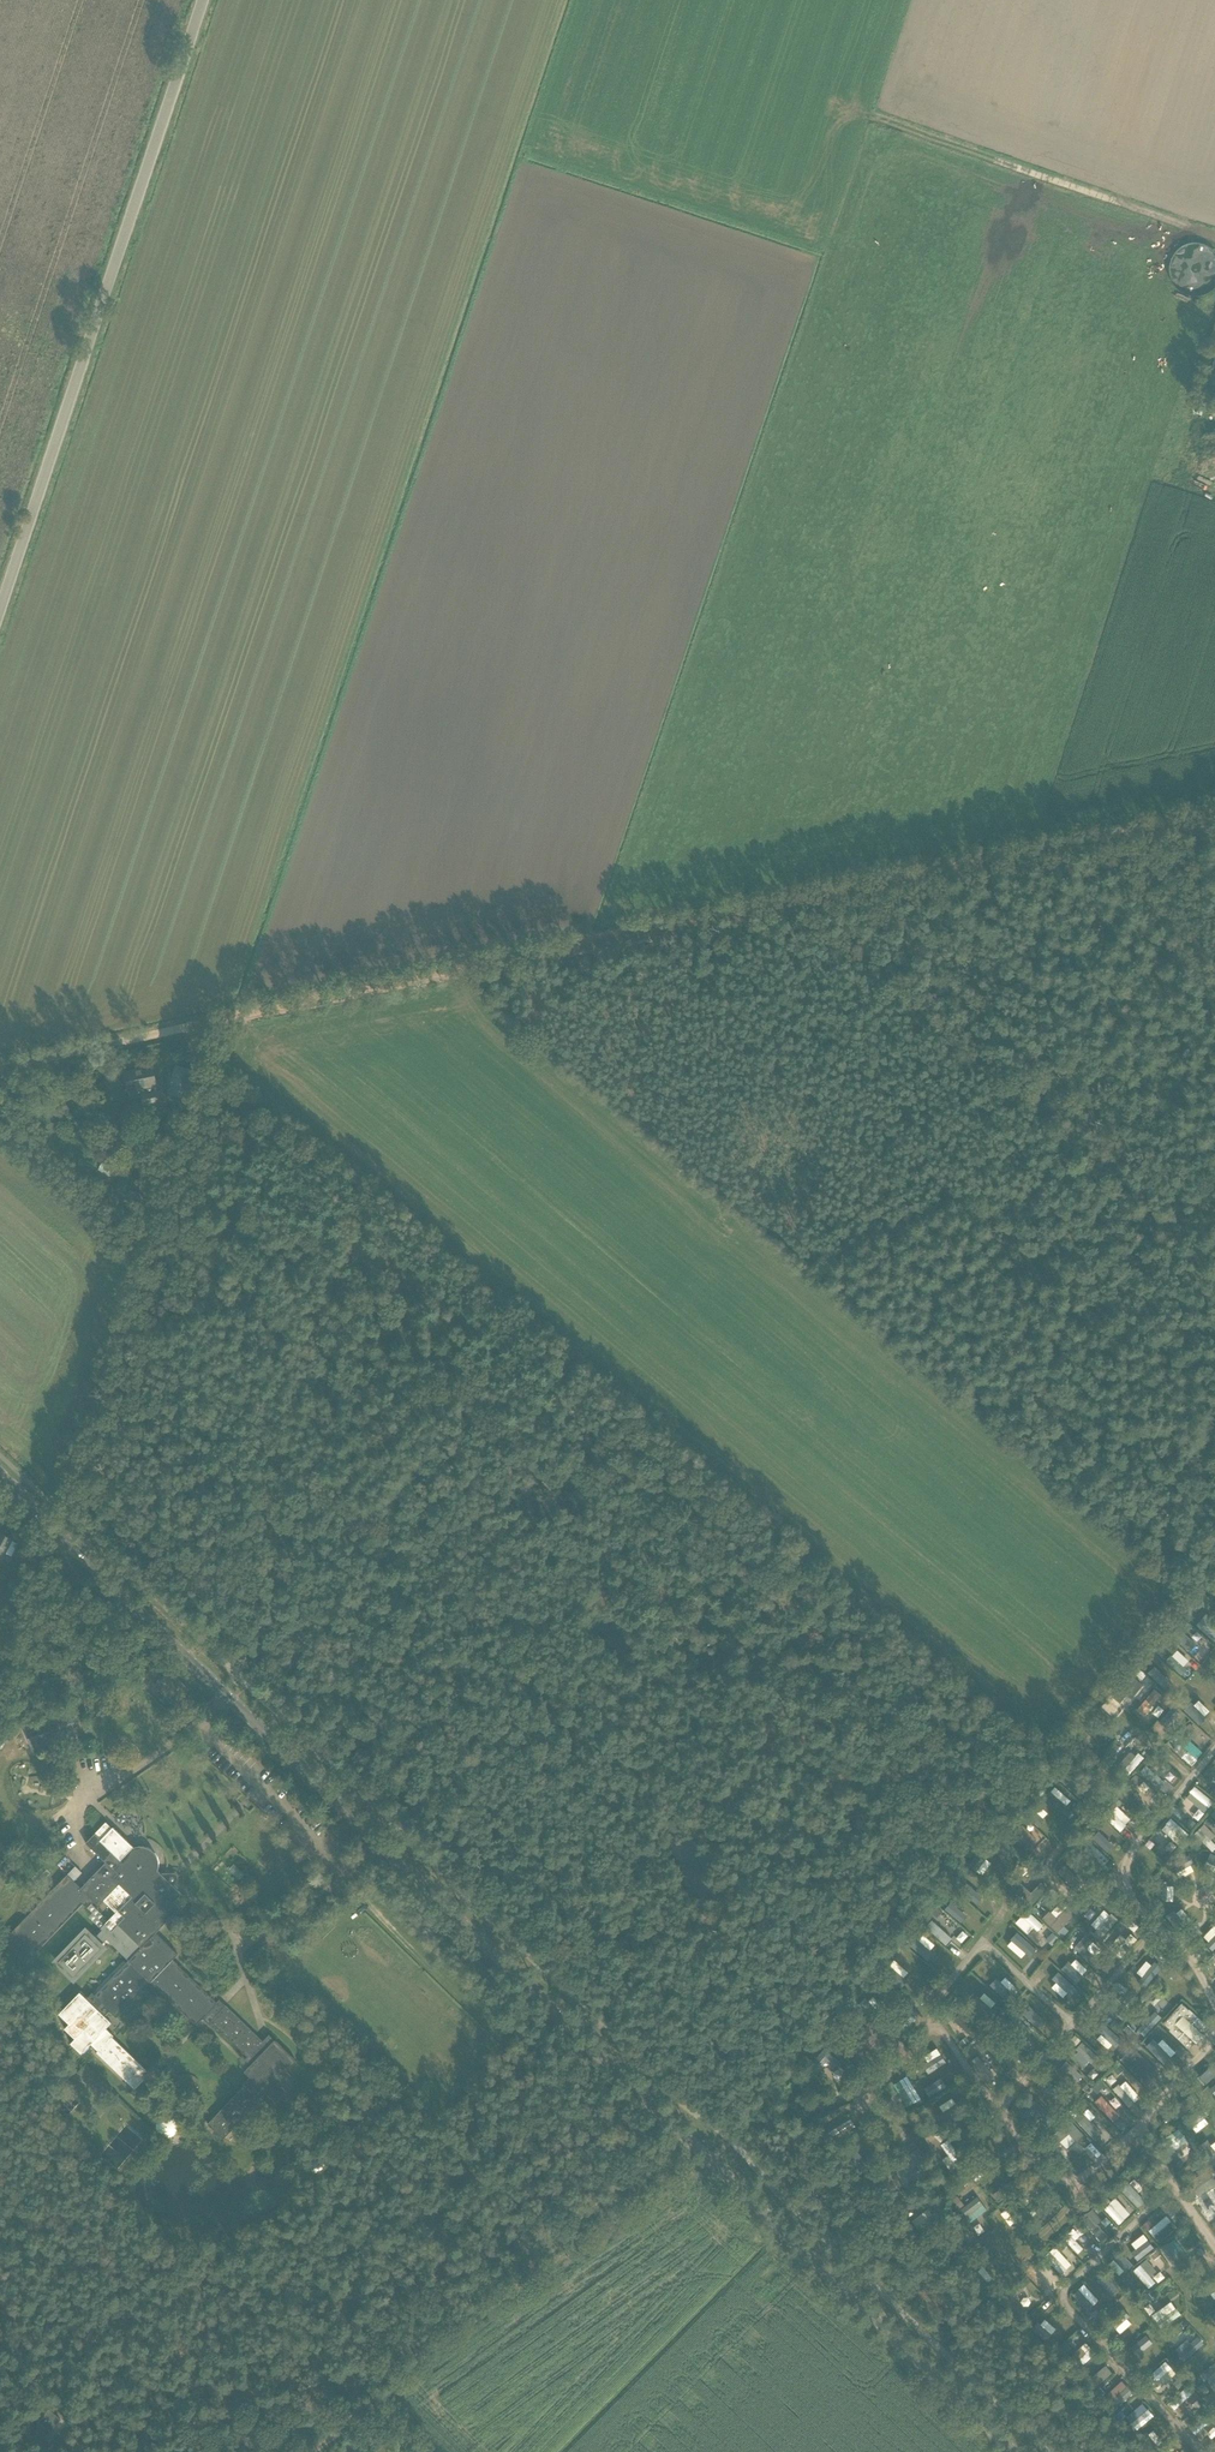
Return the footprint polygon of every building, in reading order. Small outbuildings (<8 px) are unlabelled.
[(1201,288),(1214,283),(1214,254),(1210,239),(1172,252),(1177,266),(1170,268),(1181,298),(1202,291),(1201,288)] [(176,1064),(166,1092),(183,1097),(193,1070),(176,1064)] [(124,1072),(127,1084),(128,1091),(140,1089),(144,1106),(165,1101),(163,1092),(161,1080),(156,1081),(152,1067),(124,1072)] [(1,1559),(11,1540),(0,1534),(0,1558),(1,1559)] [(1214,1641),(1214,1629),(1203,1617),(1196,1625),(1214,1642),(1214,1641)] [(1181,1618),(1176,1623),(1180,1627),(1185,1621),(1181,1618)] [(1200,1635),(1195,1642),(1184,1633),(1178,1641),(1189,1650),(1192,1646),(1201,1654),(1210,1643),(1200,1635)] [(1179,1672),(1190,1662),(1177,1649),(1166,1660),(1179,1672)] [(1146,1670),(1162,1688),(1175,1677),(1159,1659),(1146,1670)] [(1119,1703),(1126,1695),(1131,1699),(1142,1685),(1131,1675),(1112,1698),(1119,1703)] [(1206,1699),(1214,1706),(1214,1696),(1211,1692),(1206,1699)] [(1165,1697),(1161,1702),(1166,1706),(1170,1701),(1165,1697)] [(1172,1706),(1159,1721),(1168,1728),(1180,1712),(1172,1706)] [(1202,1706),(1199,1710),(1209,1719),(1212,1714),(1202,1706)] [(23,1726),(33,1753),(77,1737),(67,1710),(23,1726)] [(1101,1712),(1096,1717),(1100,1720),(1104,1720),(1107,1717),(1101,1712)] [(70,1715),(73,1724),(80,1722),(76,1713),(70,1715)] [(1189,1724),(1184,1729),(1188,1733),(1193,1727),(1189,1724)] [(216,1735),(222,1740),(228,1733),(223,1728),(216,1735)] [(1131,1772),(1145,1756),(1127,1740),(1132,1735),(1126,1730),(1119,1738),(1126,1744),(1114,1757),(1131,1772)] [(1208,1745),(1213,1739),(1203,1730),(1197,1735),(1208,1745)] [(1174,1749),(1191,1765),(1203,1752),(1186,1736),(1174,1749)] [(1160,1789),(1167,1782),(1146,1764),(1139,1772),(1160,1789)] [(1055,1765),(1049,1771),(1053,1776),(1060,1769),(1055,1765)] [(1069,1774),(1062,1780),(1078,1797),(1085,1790),(1069,1774)] [(1047,1775),(1041,1782),(1046,1786),(1051,1779),(1047,1775)] [(1136,1775),(1129,1781),(1134,1785),(1140,1779),(1136,1775)] [(1204,1812),(1214,1802),(1196,1785),(1186,1796),(1204,1812)] [(1055,1794),(1048,1801),(1066,1818),(1073,1811),(1055,1794)] [(1119,1831),(1130,1819),(1118,1807),(1106,1818),(1119,1831)] [(1178,1844),(1188,1832),(1171,1817),(1161,1828),(1178,1844)] [(1208,1818),(1204,1822),(1208,1826),(1212,1822),(1208,1818)] [(1189,1819),(1185,1824),(1190,1829),(1195,1823),(1189,1819)] [(155,1933),(180,1907),(174,1902),(182,1894),(179,1891),(172,1891),(160,1879),(160,1873),(158,1870),(159,1868),(159,1864),(158,1860),(157,1856),(155,1853),(152,1850),(147,1848),(142,1846),(137,1847),(134,1848),(133,1847),(113,1827),(112,1828),(106,1822),(86,1843),(92,1849),(105,1862),(80,1888),(66,1875),(3,1941),(25,1962),(82,1904),(87,1908),(93,1901),(98,1906),(103,1900),(116,1912),(104,1924),(106,1926),(93,1940),(86,1933),(58,1962),(74,1977),(101,1948),(100,1947),(107,1939),(112,1945),(118,1939),(134,1955),(95,1996),(92,1993),(86,1999),(80,1992),(59,2014),(69,2024),(64,2029),(75,2039),(70,2043),(81,2054),(91,2044),(98,2051),(96,2052),(134,2089),(149,2073),(112,2037),(113,2036),(106,2029),(111,2023),(104,2016),(109,2011),(116,2018),(151,1982),(195,2025),(202,2018),(208,2024),(210,2021),(247,2057),(245,2059),(250,2065),(244,2072),(249,2077),(242,2085),(243,2086),(207,2124),(223,2139),(259,2101),(258,2100),(265,2092),(275,2102),(285,2091),(281,2087),(291,2076),(286,2072),(296,2061),(275,2040),(264,2051),(259,2046),(263,2042),(225,2005),(221,2009),(216,2004),(220,2000),(219,2000),(217,2002),(173,1960),(178,1954),(155,1933)] [(1009,1822),(1002,1829),(1006,1833),(1013,1826),(1009,1822)] [(1214,1836),(1205,1825),(1195,1833),(1211,1852),(1214,1848),(1214,1844),(1211,1838),(1214,1836)] [(997,1875),(1016,1852),(1004,1842),(985,1866),(997,1875)] [(1185,1855),(1193,1873),(1202,1869),(1194,1851),(1185,1855)] [(1057,1869),(1069,1885),(1078,1879),(1066,1863),(1057,1869)] [(945,1897),(939,1904),(961,1922),(967,1914),(945,1897)] [(1062,1899),(1043,1918),(1057,1932),(1076,1913),(1062,1899)] [(1180,1903),(1165,1914),(1174,1926),(1189,1915),(1180,1903)] [(936,1907),(931,1912),(937,1917),(942,1912),(936,1907)] [(1091,1922),(1097,1929),(1093,1933),(1099,1939),(1118,1921),(1106,1908),(1091,1922)] [(1016,1923),(1027,1933),(1033,1927),(1037,1931),(1043,1924),(1028,1910),(1016,1923)] [(1125,1916),(1121,1921),(1127,1926),(1131,1921),(1125,1916)] [(946,1917),(939,1924),(952,1937),(959,1930),(946,1917)] [(1083,1918),(1079,1922),(1084,1927),(1088,1923),(1083,1918)] [(964,1930),(955,1939),(960,1944),(969,1935),(964,1930)] [(1006,1945),(1027,1962),(1037,1949),(1016,1932),(1006,1945)] [(1071,1934),(1064,1940),(1070,1945),(1075,1939),(1074,1938),(1075,1937),(1071,1934)] [(1085,1935),(1073,1948),(1096,1969),(1102,1963),(1086,1948),(1092,1942),(1085,1935)] [(950,1952),(943,1944),(940,1947),(929,1936),(925,1940),(938,1953),(934,1957),(940,1962),(950,1952)] [(908,1945),(930,1962),(936,1954),(914,1937),(908,1945)] [(1056,1960),(1065,1947),(1058,1942),(1049,1956),(1056,1960)] [(1144,1987),(1165,1964),(1158,1957),(1154,1961),(1149,1956),(1131,1975),(1144,1987)] [(1065,1957),(1058,1964),(1079,1983),(1086,1976),(1065,1957)] [(997,1962),(986,1972),(1002,1990),(1005,1987),(1008,1990),(1017,1983),(997,1962)] [(1185,1973),(1175,1964),(1169,1971),(1179,1980),(1185,1973)] [(1059,2000),(1070,1989),(1050,1971),(1039,1982),(1059,2000)] [(1025,2015),(1043,2034),(1056,2022),(1037,2003),(1025,2015)] [(1209,2027),(1189,2009),(1189,2010),(1181,2003),(1163,2023),(1170,2030),(1169,2031),(1189,2049),(1195,2042),(1196,2043),(1204,2035),(1203,2034),(1209,2027)] [(984,2024),(966,2008),(954,2021),(972,2037),(984,2024)] [(1137,2029),(1145,2036),(1162,2016),(1154,2009),(1137,2029)] [(1012,2011),(1006,2018),(1009,2021),(1015,2015),(1012,2011)] [(1113,2021),(1110,2025),(1115,2029),(1119,2025),(1113,2021)] [(1096,2031),(1114,2046),(1120,2039),(1103,2023),(1096,2031)] [(1127,2025),(1123,2029),(1130,2036),(1134,2032),(1127,2025)] [(965,2037),(959,2042),(963,2046),(969,2042),(965,2037)] [(1086,2065),(1096,2054),(1081,2041),(1071,2052),(1086,2065)] [(1150,2051),(1168,2068),(1179,2056),(1170,2048),(1166,2052),(1157,2044),(1150,2051)] [(1130,2047),(1125,2051),(1131,2057),(1135,2052),(1130,2047)] [(813,2076),(825,2062),(833,2068),(839,2062),(824,2049),(806,2071),(813,2076)] [(1127,2055),(1121,2061),(1147,2086),(1153,2080),(1150,2077),(1143,2070),(1149,2064),(1137,2052),(1130,2058),(1127,2055)] [(942,2054),(932,2059),(937,2067),(928,2072),(939,2090),(956,2081),(942,2054)] [(1001,2055),(997,2059),(1001,2064),(1005,2060),(1001,2055)] [(1056,2072),(1064,2078),(1073,2067),(1065,2060),(1056,2072)] [(1119,2066),(1114,2070),(1118,2074),(1123,2070),(1119,2066)] [(77,2075),(99,2096),(107,2087),(85,2068),(77,2075)] [(905,2107),(920,2100),(909,2075),(894,2081),(905,2107)] [(1129,2107),(1141,2096),(1125,2078),(1113,2090),(1129,2107)] [(1100,2080),(1092,2088),(1096,2092),(1104,2085),(1100,2080)] [(1083,2082),(1080,2086),(1085,2091),(1089,2087),(1083,2082)] [(1026,2094),(1020,2101),(1027,2108),(1021,2115),(1028,2121),(1035,2114),(1047,2126),(1053,2119),(1026,2094)] [(1113,2122),(1121,2115),(1101,2094),(1093,2101),(1113,2122)] [(887,2099),(883,2103),(888,2108),(892,2104),(887,2099)] [(1085,2099),(1077,2106),(1081,2110),(1089,2103),(1085,2099)] [(1102,2131),(1091,2120),(1095,2116),(1088,2108),(1076,2119),(1095,2139),(1102,2131)] [(819,2116),(818,2124),(826,2125),(827,2117),(819,2116)] [(1192,2136),(1208,2126),(1201,2116),(1185,2127),(1192,2136)] [(1084,2135),(1070,2120),(1049,2138),(1055,2146),(1069,2134),(1076,2142),(1084,2135)] [(1176,2148),(1187,2141),(1179,2128),(1168,2135),(1176,2148)] [(1214,2142),(1214,2135),(1211,2130),(1198,2141),(1206,2150),(1214,2142)] [(1081,2141),(1080,2144),(1084,2147),(1089,2142),(1084,2137),(1081,2141)] [(941,2144),(948,2155),(943,2159),(951,2170),(964,2160),(948,2139),(941,2144)] [(925,2143),(921,2146),(925,2152),(929,2149),(925,2143)] [(1180,2161),(1174,2165),(1177,2170),(1183,2166),(1180,2161)] [(1136,2168),(1131,2173),(1135,2178),(1140,2173),(1136,2168)] [(1199,2197),(1214,2186),(1214,2181),(1208,2170),(1189,2182),(1199,2197)] [(938,2179),(933,2184),(937,2190),(943,2185),(938,2179)] [(917,2180),(910,2183),(913,2190),(919,2187),(917,2180)] [(1008,2183),(993,2192),(998,2201),(1013,2192),(1008,2183)] [(1130,2183),(1122,2191),(1138,2207),(1146,2200),(1130,2183)] [(1018,2193),(1014,2197),(1018,2202),(1023,2199),(1018,2193)] [(956,2198),(952,2201),(958,2209),(963,2206),(956,2198)] [(1104,2198),(1099,2202),(1103,2207),(1108,2202),(1104,2198)] [(1119,2224),(1131,2214),(1116,2198),(1104,2208),(1119,2224)] [(1097,2204),(1093,2207),(1098,2213),(1101,2210),(1097,2204)] [(928,2208),(914,2221),(919,2227),(933,2213),(928,2208)] [(1001,2208),(994,2214),(1009,2233),(1016,2228),(1001,2208)] [(1087,2214),(1081,2219),(1101,2243),(1108,2237),(1096,2224),(1101,2220),(1092,2210),(1087,2214)] [(1158,2242),(1177,2228),(1168,2215),(1149,2229),(1158,2242)] [(1148,2220),(1143,2225),(1147,2229),(1152,2225),(1148,2220)] [(1075,2254),(1083,2250),(1076,2236),(1085,2232),(1083,2228),(1067,2236),(1075,2254)] [(1183,2228),(1177,2232),(1181,2237),(1187,2232),(1183,2228)] [(1132,2237),(1143,2255),(1156,2247),(1145,2229),(1132,2237)] [(1174,2238),(1161,2248),(1174,2265),(1187,2255),(1174,2238)] [(1059,2259),(1052,2264),(1060,2274),(1072,2265),(1058,2247),(1053,2251),(1059,2259)] [(1117,2251),(1111,2257),(1125,2271),(1131,2264),(1117,2251)] [(1157,2251),(1151,2255),(1154,2259),(1160,2255),(1157,2251)] [(1133,2269),(1148,2288),(1155,2282),(1141,2263),(1133,2269)] [(1035,2268),(1027,2275),(1044,2292),(1051,2286),(1035,2268)] [(1160,2271),(1153,2276),(1157,2282),(1164,2276),(1160,2271)] [(1107,2272),(1100,2278),(1115,2297),(1123,2290),(1107,2272)] [(1023,2277),(1018,2282),(1023,2287),(1028,2282),(1023,2277)] [(1088,2310),(1099,2298),(1084,2284),(1073,2295),(1088,2310)] [(1149,2293),(1142,2298),(1145,2303),(1152,2298),(1149,2293)] [(1199,2303),(1203,2313),(1214,2307),(1214,2296),(1199,2303)] [(1173,2301),(1151,2313),(1156,2323),(1179,2311),(1173,2301)] [(1056,2331),(1065,2321),(1059,2314),(1049,2325),(1056,2331)] [(1124,2331),(1132,2327),(1129,2319),(1120,2323),(1124,2331)] [(1057,2346),(1074,2328),(1068,2322),(1050,2339),(1057,2346)] [(1184,2361),(1205,2342),(1198,2335),(1191,2342),(1188,2339),(1175,2350),(1184,2361)] [(1134,2365),(1159,2353),(1151,2336),(1125,2349),(1134,2365)] [(1065,2343),(1060,2348),(1065,2353),(1070,2348),(1065,2343)] [(1080,2348),(1068,2360),(1077,2370),(1096,2353),(1091,2347),(1085,2353),(1080,2348)] [(1092,2375),(1104,2390),(1124,2373),(1112,2358),(1092,2375)] [(1167,2361),(1150,2372),(1159,2385),(1176,2374),(1167,2361)] [(1180,2377),(1174,2382),(1179,2388),(1185,2383),(1180,2377)] [(1124,2384),(1110,2395),(1118,2405),(1132,2393),(1124,2384)] [(1186,2413),(1202,2399),(1189,2385),(1169,2403),(1175,2410),(1179,2406),(1186,2413)] [(1206,2397),(1211,2403),(1214,2400),(1214,2396),(1212,2393),(1206,2397)] [(1203,2402),(1200,2405),(1205,2410),(1208,2407),(1203,2402)] [(1138,2428),(1153,2416),(1144,2403),(1128,2415),(1138,2428)] [(49,2409),(36,2425),(44,2432),(47,2435),(48,2435),(61,2419),(49,2409)] [(1191,2427),(1198,2438),(1207,2433),(1209,2437),(1214,2434),(1214,2428),(1207,2416),(1191,2427)]
